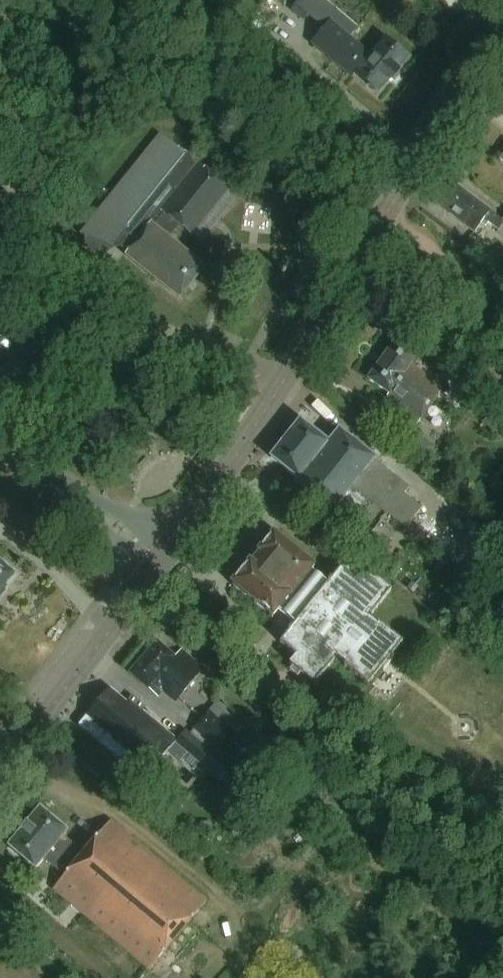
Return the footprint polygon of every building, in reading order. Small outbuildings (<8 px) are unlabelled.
[(405,58),(382,39),(370,54),(349,37),(356,27),(324,0),(297,0),(293,5),(322,29),(310,44),(345,73),(349,68),(376,91),(386,79),(392,84),(401,74),(395,69),(405,58)] [(202,243),(211,232),(238,197),(229,191),(197,165),(198,164),(160,134),(80,234),(86,238),(85,242),(87,248),(93,252),(118,246),(127,252),(125,254),(180,298),(205,266),(170,238),(179,227),(191,237),(193,235),(202,243)] [(451,181),(434,205),(474,233),(479,226),(484,229),(488,224),(499,231),(502,226),(502,221),(491,212),(492,211),(451,181)] [(394,341),(366,380),(385,394),(383,398),(405,414),(403,415),(417,425),(443,390),(409,365),(415,357),(394,341)] [(404,530),(421,509),(403,495),(408,489),(374,462),(375,460),(339,431),(328,445),(300,422),(264,467),(291,488),(293,486),(330,516),(351,489),(386,517),(387,516),(404,530)] [(388,661),(401,645),(379,627),(377,627),(367,619),(389,592),(362,570),(356,577),(343,566),(326,587),(310,574),(313,569),(272,535),(232,585),(273,619),(277,613),(293,626),(279,644),(294,656),(287,664),(314,686),(336,659),(344,665),(344,666),(368,686),(379,672),(381,673),(389,663),(388,661)] [(398,547),(388,538),(381,545),(391,554),(398,547)] [(18,575),(0,560),(0,597),(18,575)] [(175,702),(203,668),(182,651),(176,657),(157,641),(129,673),(158,697),(163,692),(175,702)] [(173,744),(175,741),(140,712),(143,708),(131,698),(126,704),(110,690),(79,727),(126,766),(128,763),(145,777),(173,744)] [(220,755),(242,730),(215,706),(190,735),(207,750),(211,747),(220,755)] [(209,752),(207,750),(190,735),(185,730),(175,741),(173,744),(197,765),(209,752)] [(41,810),(9,848),(37,871),(45,861),(66,878),(45,903),(62,917),(71,907),(148,972),(206,902),(110,822),(83,853),(64,837),(68,832),(41,810)]
